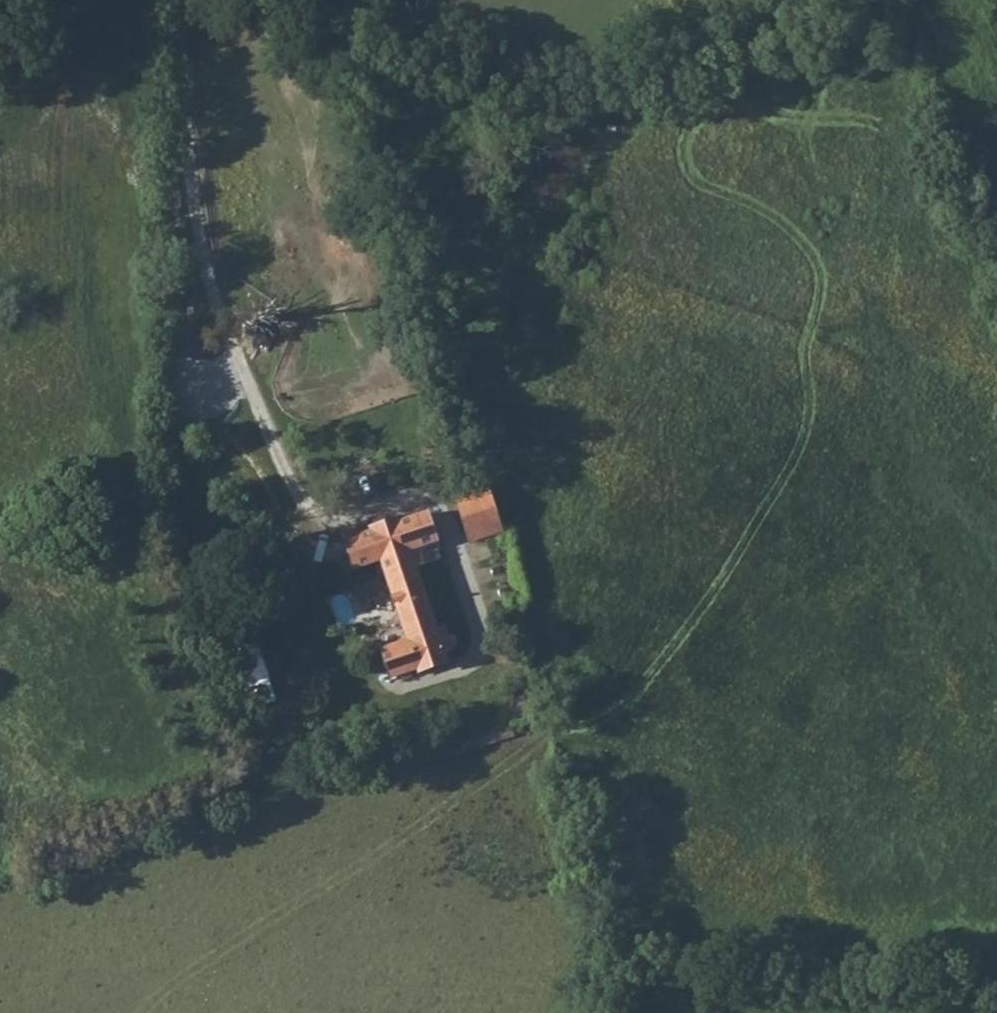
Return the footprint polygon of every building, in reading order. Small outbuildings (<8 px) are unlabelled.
[(483,489),(485,494),(498,530),(508,527),(510,536),(526,531),(508,481),(483,489)] [(485,494),(471,497),(458,502),(493,612),(507,608),(531,600),(510,536),(508,527),(498,530),(485,494)] [(369,532),(343,540),(353,572),(378,564),(403,642),(379,650),(391,682),(446,666),(447,661),(458,657),(458,648),(449,643),(418,551),(436,545),(425,514),(399,522),(398,518),(367,528),(369,532)] [(252,654),(263,703),(276,700),(264,652),(252,654)]
